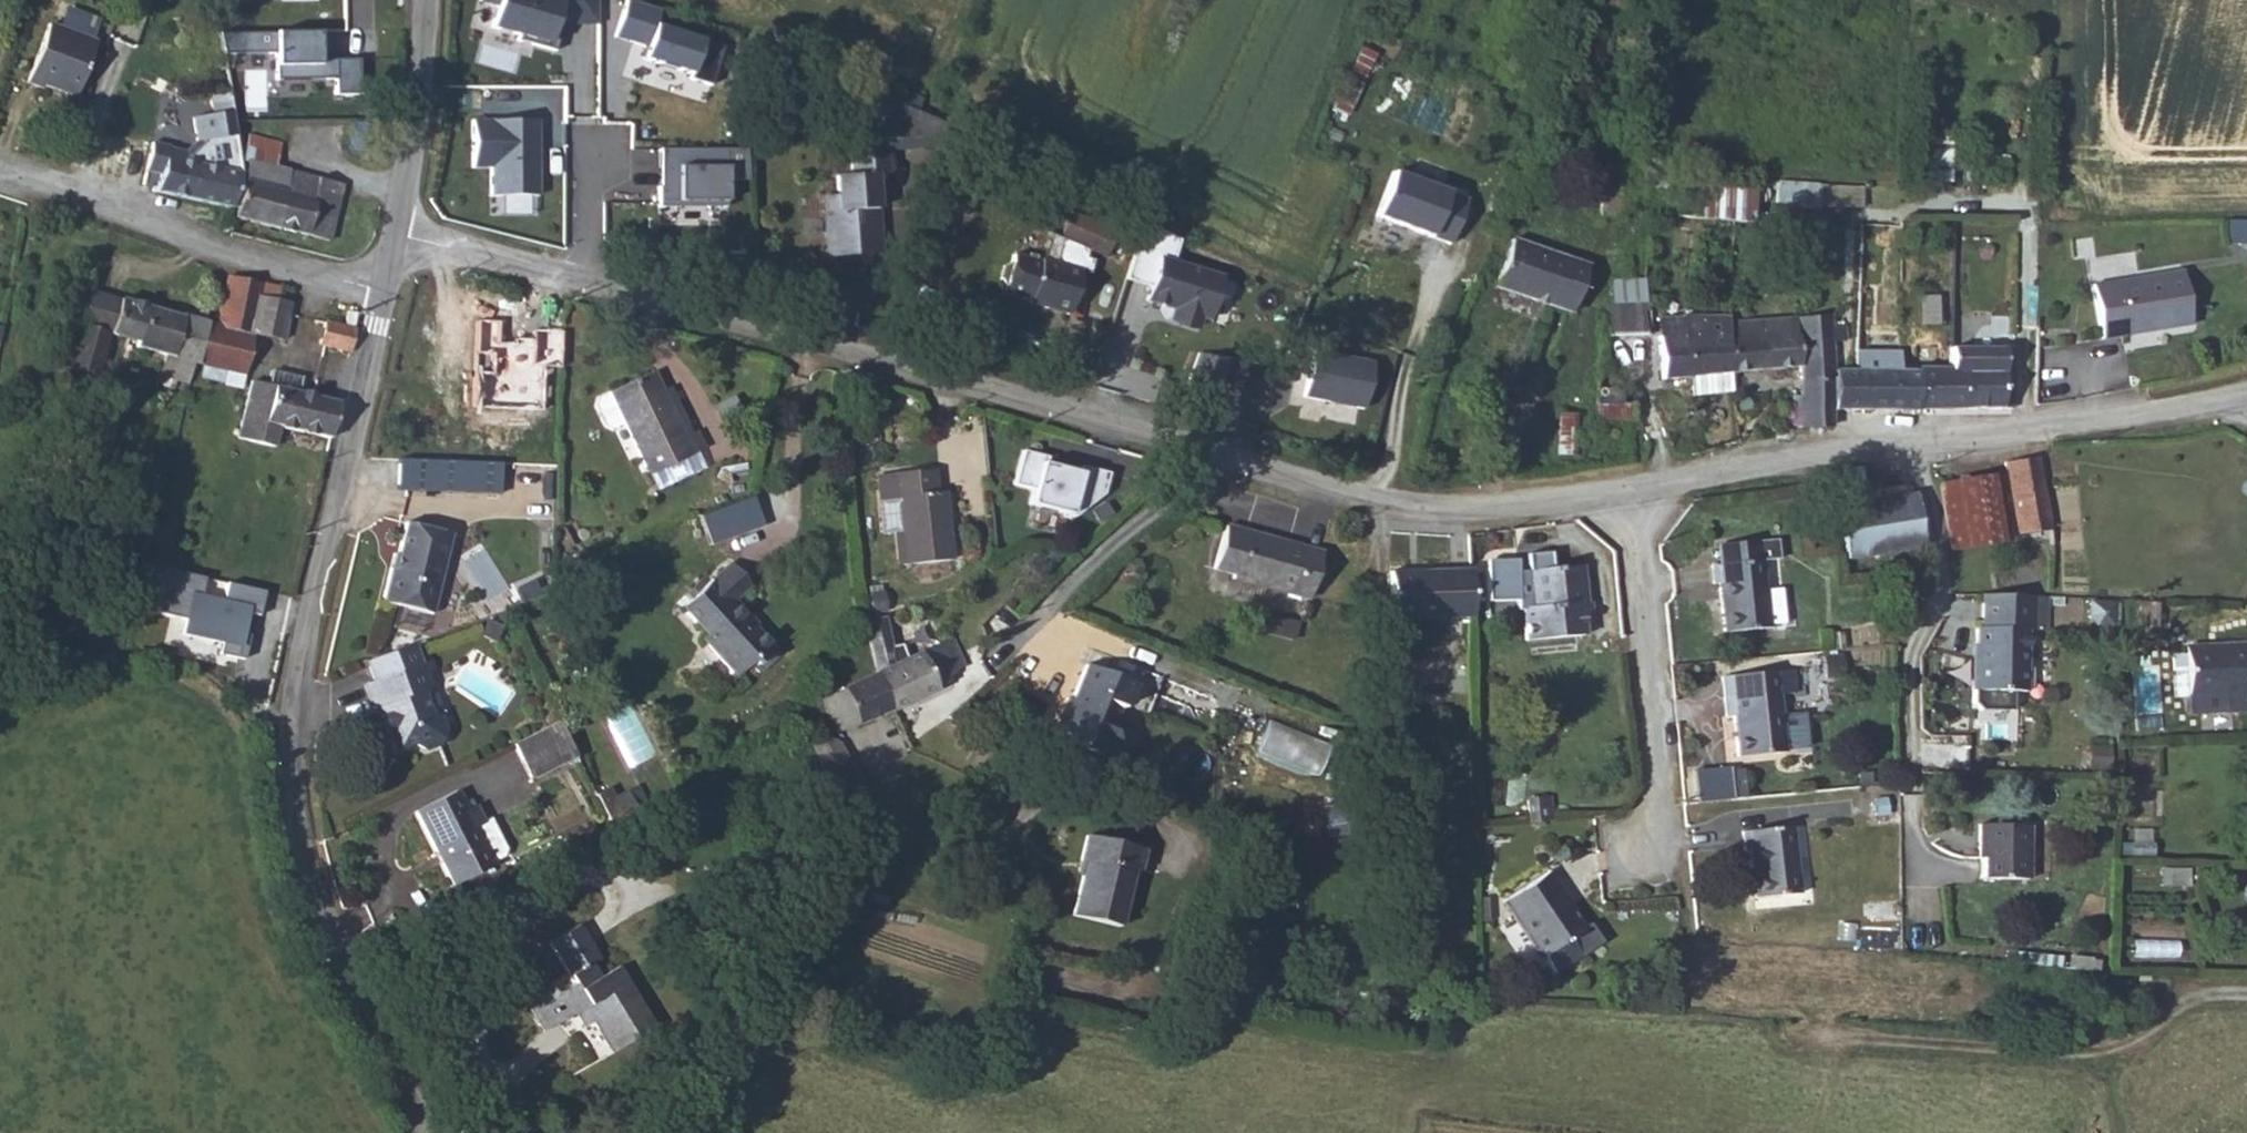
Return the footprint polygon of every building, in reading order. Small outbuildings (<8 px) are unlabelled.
[(491,28),(555,48),(564,24),(599,24),(601,0),(499,0),(491,28)] [(703,40),(658,25),(662,8),(636,0),(628,0),(617,38),(648,47),(645,58),(692,75),(703,40)] [(49,22),(28,82),(75,97),(96,40),(49,22)] [(337,98),(359,97),(359,59),(322,60),(322,32),(276,32),(276,81),(335,79),(337,98)] [(897,103),(864,89),(865,137),(898,136),(897,103)] [(205,98),(208,116),(227,112),(223,94),(205,98)] [(153,178),(150,192),(161,196),(230,208),(237,177),(232,147),(227,112),(208,116),(185,122),(189,144),(176,154),(160,152),(160,149),(143,146),(137,169),(154,172),(153,178)] [(539,195),(539,119),(473,118),(474,169),(490,169),(490,195),(539,195)] [(541,169),(564,169),(565,129),(542,129),(541,169)] [(1953,134),(1918,131),(1915,182),(1950,185),(1953,134)] [(242,145),(242,149),(238,161),(242,162),(246,163),(231,221),(327,245),(341,191),(270,173),(275,154),(244,145),(242,145)] [(661,148),(661,207),(726,207),(728,179),(747,177),(747,149),(661,148)] [(808,196),(810,251),(837,250),(837,246),(862,245),(860,175),(874,174),(873,150),(836,151),(836,173),(822,174),(822,195),(808,196)] [(136,175),(153,178),(154,172),(137,169),(136,175)] [(1395,170),(1377,216),(1450,245),(1468,197),(1395,170)] [(1775,203),(1845,205),(1846,184),(1776,183),(1775,203)] [(538,213),(538,196),(494,195),(494,212),(538,213)] [(1109,229),(1063,209),(1053,229),(1047,231),(1042,249),(1038,262),(1007,253),(998,264),(994,277),(1005,295),(1020,301),(1019,305),(1038,310),(1042,303),(1047,308),(1052,307),(1064,302),(1075,272),(1077,272),(1080,272),(1085,265),(1085,259),(1081,251),(1084,248),(1098,251),(1109,229)] [(1147,224),(1126,279),(1151,287),(1146,302),(1174,311),(1169,326),(1196,335),(1202,319),(1209,321),(1224,275),(1174,259),(1180,240),(1147,224)] [(1576,309),(1591,263),(1514,237),(1499,283),(1576,309)] [(2104,337),(2127,331),(2153,325),(2194,315),(2181,266),(2091,288),(2104,337)] [(287,342),(294,311),(298,292),(229,276),(228,285),(219,323),(203,319),(193,366),(241,376),(251,334),(287,342)] [(189,382),(193,366),(203,319),(66,289),(57,329),(73,333),(65,368),(78,371),(100,376),(109,337),(136,343),(134,350),(160,356),(156,375),(189,382)] [(1599,289),(1599,302),(1634,302),(1634,289),(1599,289)] [(1832,430),(1833,412),(1833,368),(1834,343),(1845,340),(1845,310),(1837,309),(1835,300),(1768,307),(1743,309),(1719,312),(1724,371),(1796,365),(1797,391),(1788,393),(1786,429),(1832,430)] [(1634,302),(1599,302),(1599,332),(1634,332),(1634,302)] [(1688,375),(1724,371),(1719,312),(1676,316),(1678,338),(1646,341),(1650,378),(1688,375)] [(355,319),(328,315),(327,324),(323,353),(349,356),(355,319)] [(501,321),(476,320),(473,406),(539,409),(541,368),(564,369),(566,326),(532,325),(532,340),(500,339),(501,321)] [(2153,325),(2127,331),(2130,344),(2156,337),(2153,325)] [(1315,348),(1303,396),(1364,409),(1375,360),(1315,348)] [(1977,368),(1972,413),(2013,414),(2014,393),(2015,371),(2004,366),(2003,351),(1958,352),(1946,351),(1946,365),(1977,368)] [(1196,352),(1193,379),(1219,382),(1222,354),(1196,352)] [(648,467),(650,466),(685,446),(691,443),(646,361),(602,385),(605,390),(591,398),(587,400),(601,426),(608,422),(620,416),(648,467)] [(1833,412),(1915,413),(1918,363),(1917,363),(1914,370),(1898,370),(1857,369),(1833,368),(1833,412)] [(1915,413),(1972,413),(1977,368),(1946,365),(1918,363),(1915,413)] [(1690,395),(1726,391),(1724,371),(1688,375),(1690,395)] [(298,399),(301,385),(272,378),(268,392),(271,393),(298,399)] [(263,427),(271,393),(268,392),(250,388),(236,447),(273,456),(279,431),(263,427)] [(328,442),(336,408),(298,399),(271,393),(263,427),(279,431),(328,442)] [(685,446),(650,466),(657,478),(692,459),(685,446)] [(2037,468),(2035,451),(2017,452),(1999,468),(2000,469),(2037,468)] [(1108,473),(1022,454),(1013,485),(1032,489),(1028,505),(1077,515),(1104,494),(1108,473)] [(501,498),(504,464),(451,461),(397,457),(395,491),(501,498)] [(2000,469),(1999,468),(1988,478),(1950,479),(1955,552),(2011,547),(2000,469)] [(2047,570),(2037,468),(2000,469),(2011,547),(2015,573),(2047,570)] [(899,497),(904,570),(952,567),(946,493),(937,493),(935,470),(886,473),(888,497),(899,497)] [(1869,500),(1870,482),(1863,482),(1851,487),(1851,500),(1860,504),(1869,500)] [(762,524),(751,498),(702,516),(713,543),(762,524)] [(1936,565),(1935,508),(1856,510),(1856,536),(1857,567),(1899,566),(1936,565)] [(451,524),(406,517),(399,564),(392,563),(387,600),(439,607),(451,524)] [(1274,544),(1223,538),(1218,580),(1239,583),(1237,592),(1311,601),(1317,556),(1286,552),(1273,551),(1274,544)] [(1762,556),(1707,560),(1709,581),(1717,581),(1721,630),(1768,626),(1762,556)] [(1579,609),(1576,574),(1550,575),(1549,560),(1525,562),(1526,577),(1517,578),(1516,566),(1486,568),(1488,607),(1516,605),(1517,616),(1524,616),(1526,646),(1582,642),(1580,620),(1588,620),(1587,608),(1579,609)] [(707,643),(739,676),(755,664),(761,665),(778,647),(740,604),(757,589),(735,565),(688,610),(711,639),(707,643)] [(178,638),(243,651),(251,615),(260,617),(265,592),(161,570),(152,614),(182,621),(178,638)] [(1471,623),(1470,576),(1395,578),(1396,625),(1471,623)] [(2045,628),(2045,594),(2017,594),(1981,593),(1980,627),(1975,627),(1975,645),(1978,645),(1977,658),(1972,658),(1971,690),(1972,690),(1972,709),(2010,710),(2011,690),(2024,690),(2025,627),(2045,628)] [(2117,619),(2119,598),(2091,596),(2089,617),(2097,618),(2117,619)] [(2156,602),(2129,601),(2128,621),(2155,622),(2156,602)] [(1517,616),(1516,605),(1488,607),(1489,618),(1517,616)] [(909,662),(901,618),(879,625),(887,673),(909,662)] [(889,680),(903,711),(936,695),(948,698),(954,693),(950,682),(973,662),(963,636),(909,662),(887,673),(889,680)] [(378,672),(368,675),(375,700),(380,699),(391,740),(405,736),(414,736),(421,741),(437,738),(442,724),(441,716),(436,709),(429,706),(426,687),(431,679),(429,670),(433,664),(434,657),(426,660),(418,637),(371,649),(378,672)] [(2178,640),(2177,651),(2167,650),(2165,689),(2179,689),(2178,706),(2246,710),(2246,644),(2178,640)] [(1773,667),(1711,671),(1714,711),(1725,711),(1727,752),(1778,749),(1773,667)] [(830,700),(834,710),(844,733),(867,728),(903,711),(889,680),(887,673),(830,700)] [(1146,698),(1094,679),(1070,748),(1087,755),(1085,762),(1119,774),(1127,756),(1119,745),(1128,723),(1140,718),(1146,698)] [(513,740),(528,771),(575,749),(566,729),(561,718),(513,740)] [(819,749),(844,806),(875,792),(849,736),(843,738),(836,742),(819,749)] [(593,789),(608,820),(637,806),(628,787),(614,794),(608,781),(593,789)] [(487,852),(500,846),(503,839),(488,809),(482,813),(472,797),(464,797),(455,783),(413,802),(448,875),(489,856),(487,852)] [(1794,824),(1740,827),(1741,848),(1747,848),(1750,898),(1798,895),(1794,824)] [(2029,824),(1977,824),(1977,855),(1977,862),(1977,877),(2029,877),(2029,824)] [(1124,880),(1131,856),(1094,845),(1085,873),(1091,875),(1076,925),(1123,939),(1139,885),(1124,880)] [(1153,862),(1131,856),(1124,880),(1139,885),(1146,887),(1153,862)] [(1552,871),(1508,900),(1545,955),(1548,953),(1559,970),(1583,953),(1572,937),(1589,925),(1570,897),(1567,892),(1552,871)] [(601,1043),(652,1017),(619,958),(597,967),(589,952),(599,948),(581,915),(549,933),(573,977),(555,985),(551,978),(523,994),(537,1019),(565,1005),(587,1015),(601,1043)]
